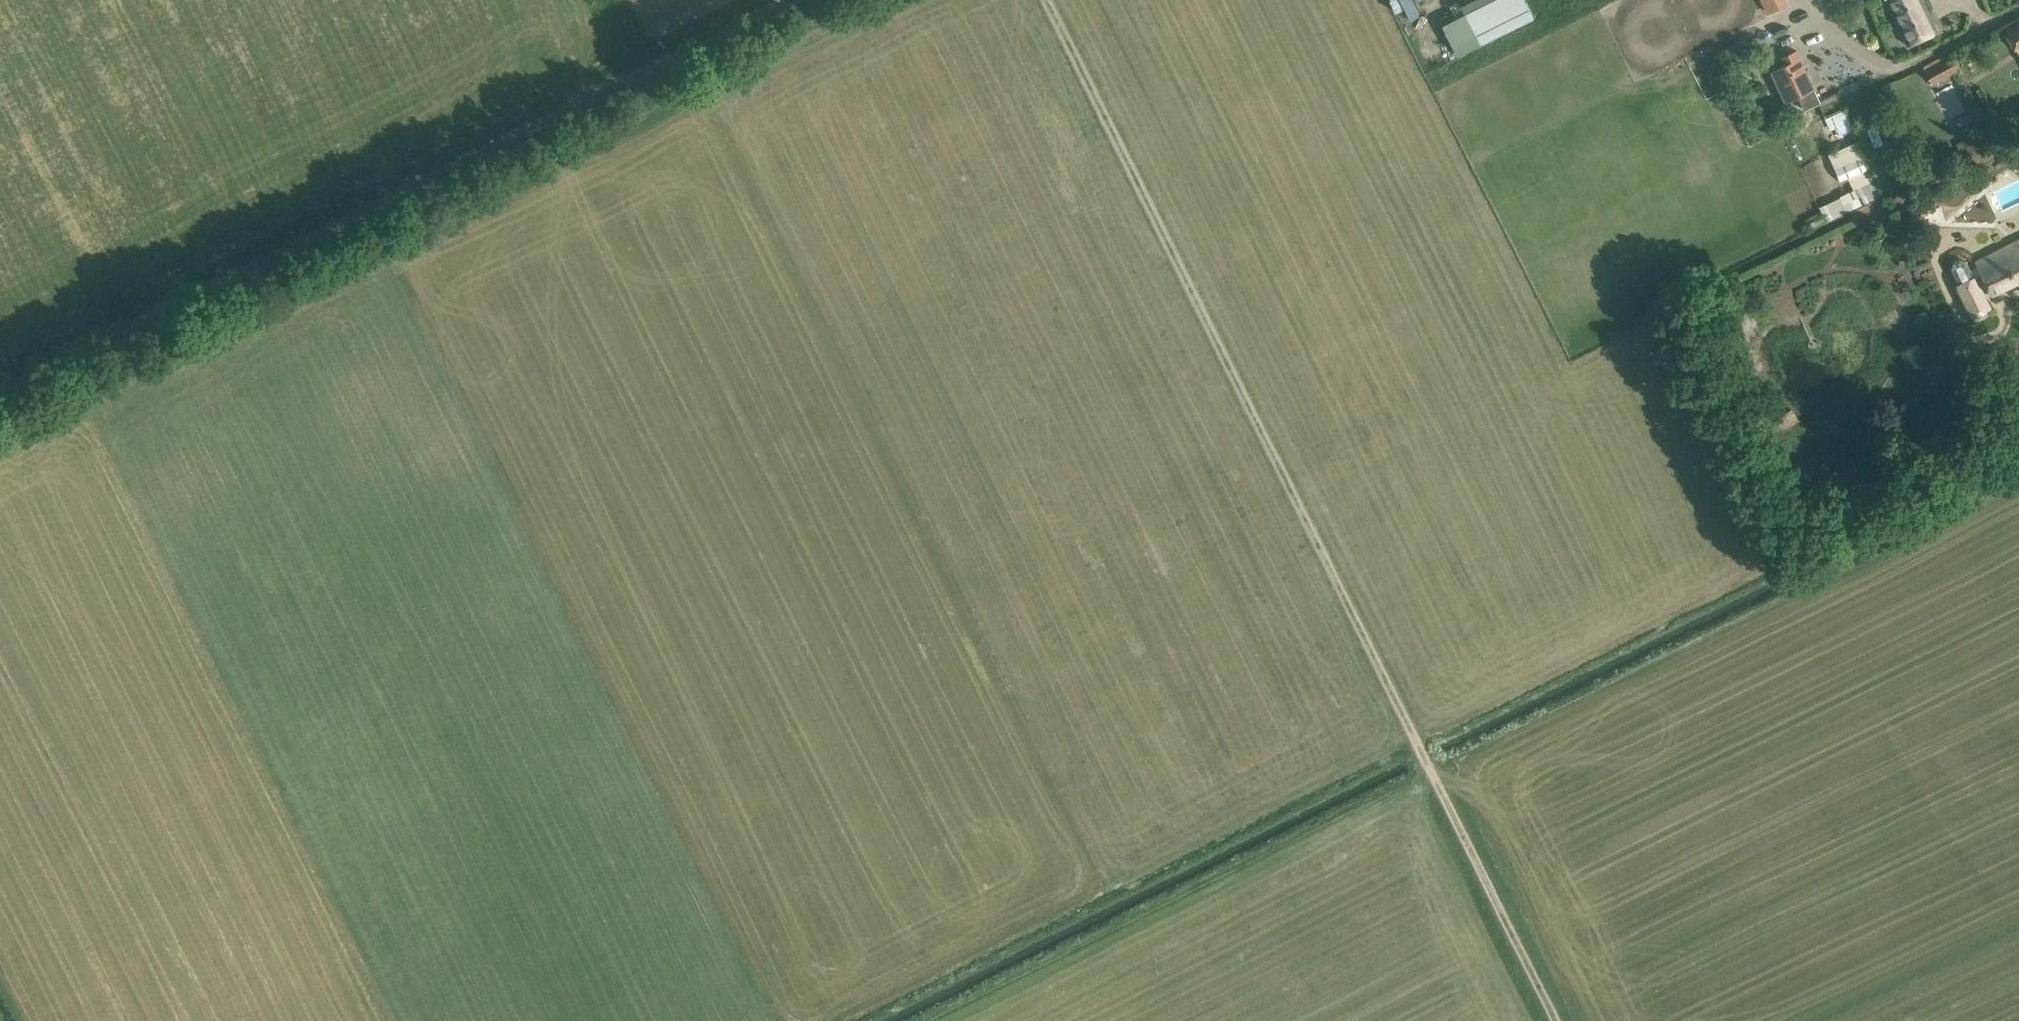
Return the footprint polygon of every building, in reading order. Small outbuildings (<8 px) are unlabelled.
[(1481,44),(1535,16),(1527,0),(1490,0),(1487,1),(1465,13),(1481,44)] [(1767,12),(1788,2),(1787,0),(1761,0),(1767,12)] [(1907,44),(1938,29),(1924,0),(1887,0),(1907,44)] [(2018,46),(2018,23),(2008,30),(2018,46)] [(1820,102),(1814,88),(1796,50),(1782,56),(1785,64),(1773,70),(1786,100),(1798,95),(1804,109),(1820,102)] [(1934,84),(1958,71),(1949,53),(1925,65),(1934,84)] [(1764,119),(1756,124),(1759,131),(1768,127),(1764,119)] [(1976,129),(1962,136),(1968,150),(1983,143),(1976,129)] [(1951,267),(1960,283),(1958,284),(1974,316),(1991,308),(1984,294),(1990,291),(1992,296),(2018,283),(2018,284),(2018,238),(1975,260),(1977,264),(1978,266),(1971,269),(1967,260),(1960,257),(1953,260),(1951,267)] [(1991,383),(1984,361),(1984,360),(1958,369),(1966,392),(1991,383)]
